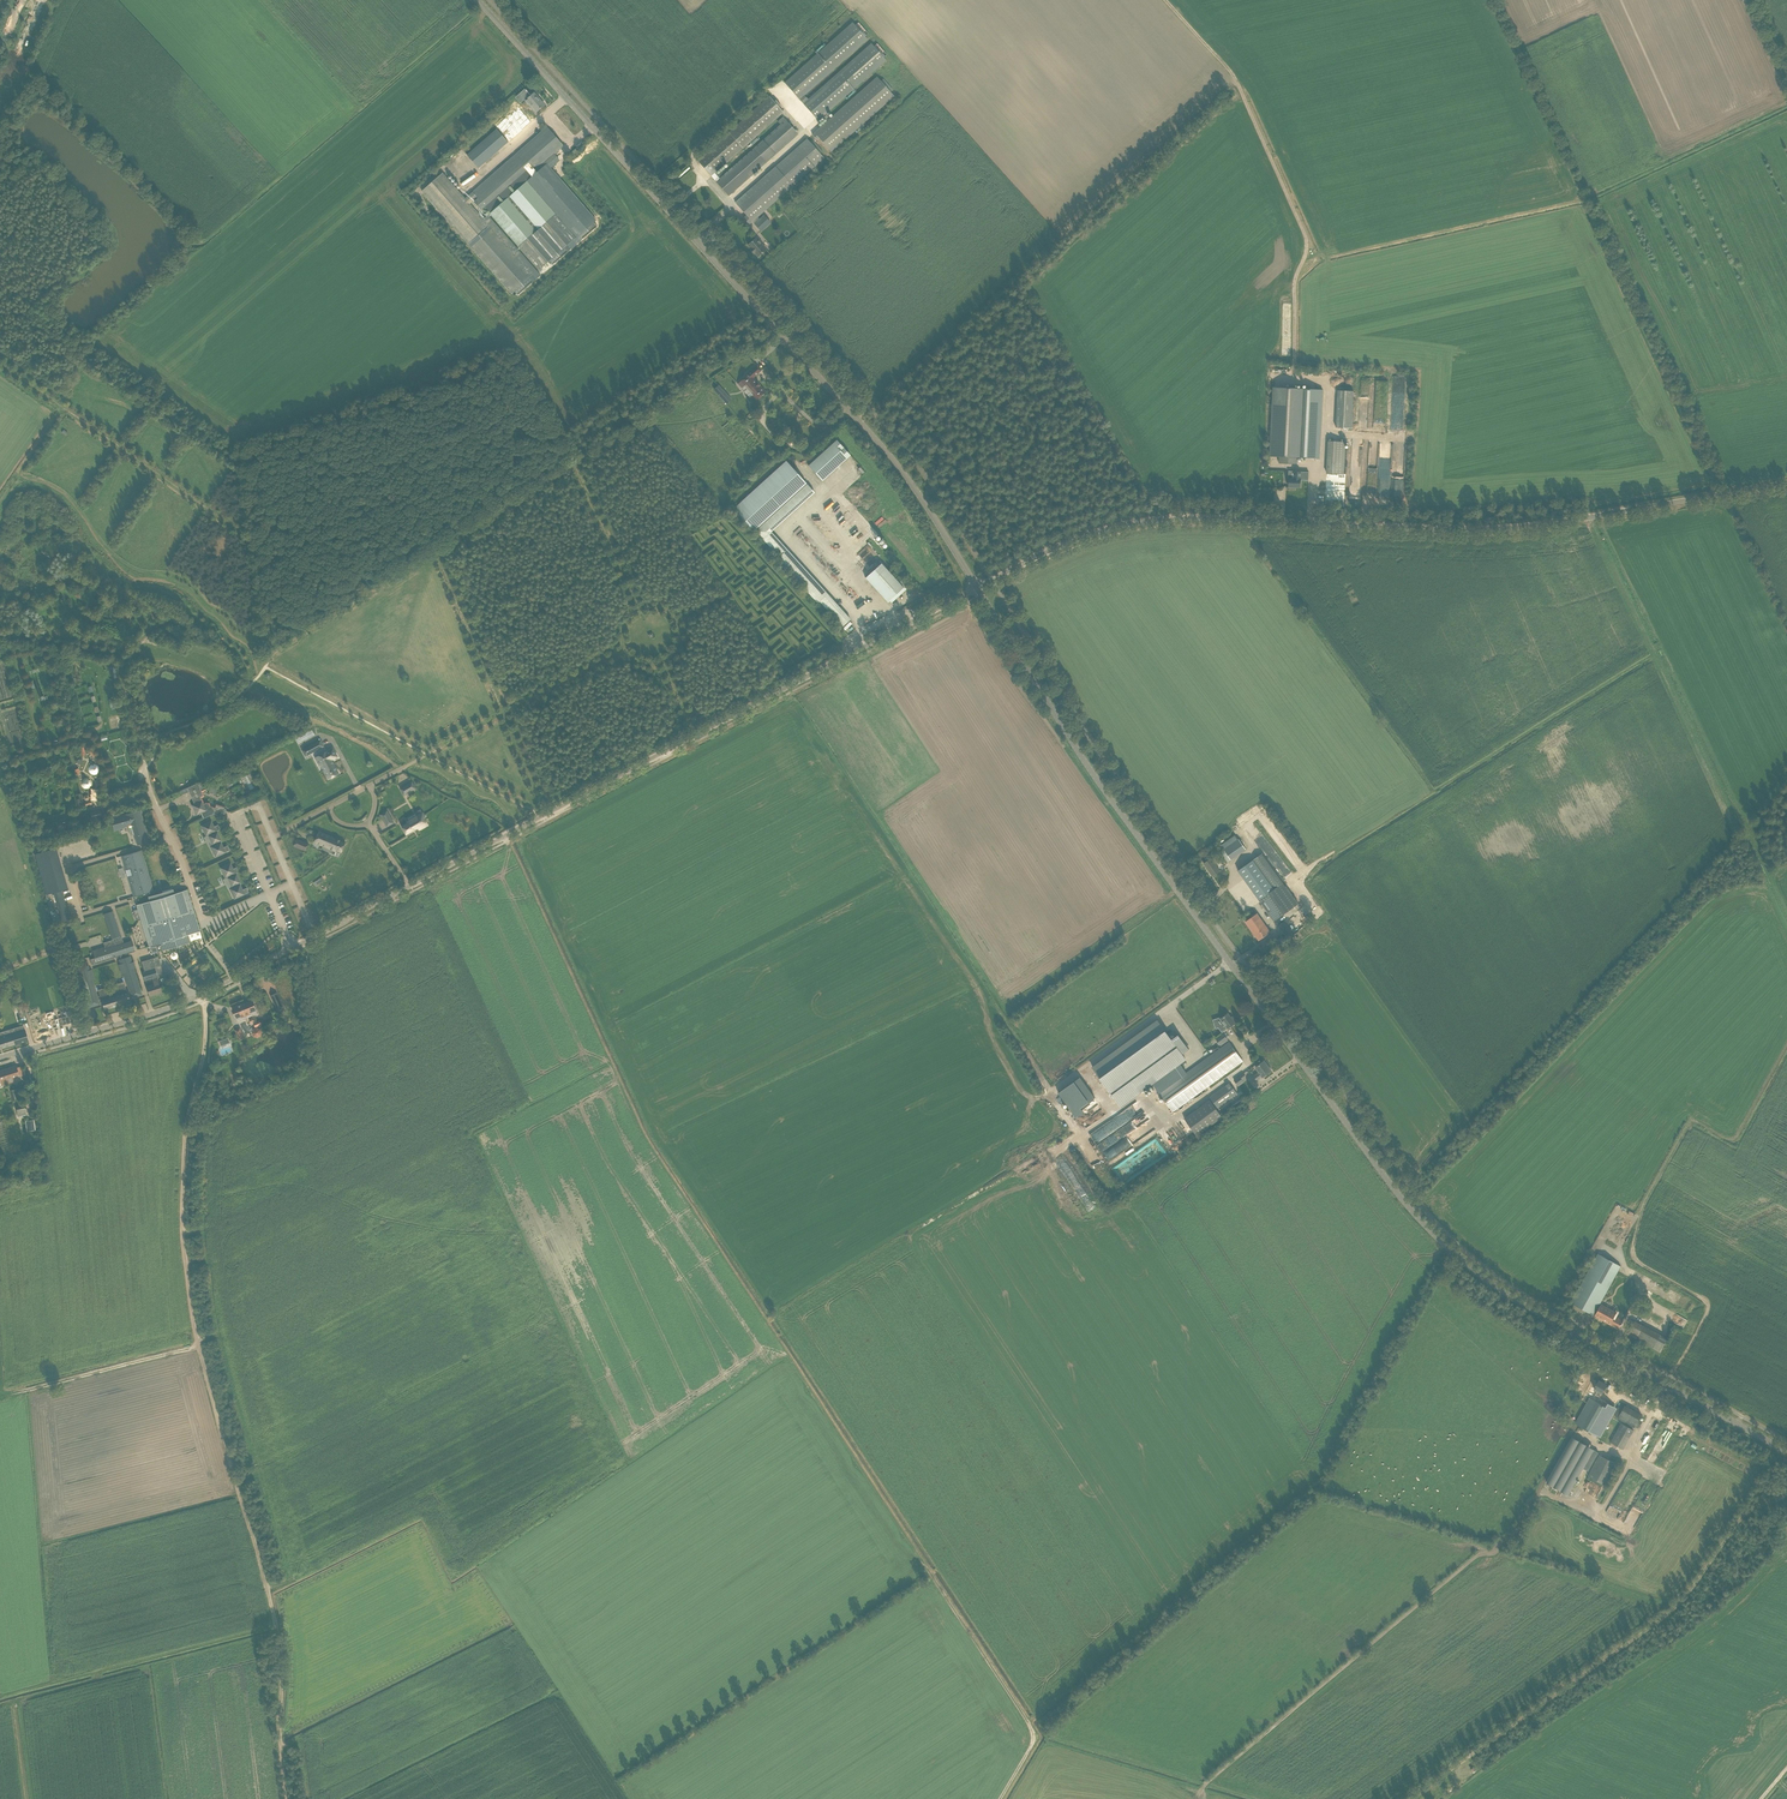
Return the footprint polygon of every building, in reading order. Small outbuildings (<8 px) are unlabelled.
[(805,95),(867,39),(865,36),(868,33),(858,22),(855,25),(852,22),(785,83),(818,121),(886,60),(883,57),(887,54),(877,43),(874,46),(871,43),(808,99),(805,95)] [(817,140),(819,138),(830,151),(893,95),(877,76),(812,134),(817,140)] [(524,100),(531,108),(532,107),(537,112),(544,105),(534,93),(531,96),(530,95),(530,94),(526,90),(525,90),(526,90),(520,95),(524,99),(524,100)] [(769,96),(697,160),(716,182),(720,179),(715,173),(784,112),(779,107),(781,105),(776,100),(774,101),(769,96)] [(716,182),(729,196),(798,134),(786,120),(720,179),(716,182)] [(511,158),(472,192),(465,198),(443,173),(421,191),(469,244),(512,294),(514,291),(518,295),(541,275),(488,215),(490,214),(539,270),(549,261),(553,265),(578,243),(597,226),(594,222),(596,220),(551,168),(559,161),(559,160),(554,154),(559,150),(564,146),(547,127),(511,158)] [(467,155),(478,168),(508,142),(497,129),(467,155)] [(735,202),(746,215),(743,218),(749,225),(824,158),(820,154),(823,151),(813,140),(810,143),(807,138),(735,202)] [(755,224),(761,232),(771,223),(764,216),(755,224)] [(761,244),(762,243),(759,239),(758,240),(756,238),(748,245),(758,257),(766,249),(761,244)] [(753,395),(752,396),(756,400),(766,392),(753,378),(761,370),(757,365),(746,374),(747,375),(738,383),(742,388),(745,385),(753,395)] [(1373,429),(1385,430),(1387,380),(1375,380),(1373,429)] [(718,385),(713,390),(720,397),(725,393),(718,385)] [(1279,457),(1279,463),(1297,464),(1297,458),(1319,459),(1323,390),(1274,387),(1271,456),(1279,457)] [(852,456),(840,440),(811,464),(824,479),(852,456)] [(1328,441),(1326,473),(1345,474),(1346,442),(1328,441)] [(733,509),(753,531),(806,483),(786,461),(733,509)] [(1290,488),(1293,488),(1293,487),(1300,487),(1301,479),(1300,479),(1301,472),(1295,471),(1295,479),(1289,479),(1289,481),(1289,487),(1290,487),(1290,488)] [(757,531),(756,532),(778,557),(777,558),(817,603),(819,601),(842,627),(850,619),(770,532),(814,492),(807,484),(756,530),(757,531)] [(859,555),(870,566),(880,557),(875,552),(871,556),(865,549),(859,555)] [(865,578),(887,602),(889,600),(891,603),(908,588),(901,581),(899,583),(881,563),(865,578)] [(297,742),(314,736),(312,730),(295,737),(297,742)] [(313,744),(316,750),(324,746),(320,740),(313,744)] [(319,764),(328,780),(339,774),(332,760),(337,757),(333,748),(314,758),(318,765),(319,764)] [(93,762),(87,771),(94,776),(100,767),(93,762)] [(224,813),(226,809),(223,808),(224,807),(222,807),(221,810),(209,806),(208,803),(206,803),(203,804),(201,800),(200,797),(203,796),(197,784),(187,788),(194,803),(191,805),(196,815),(201,813),(203,818),(213,814),(220,816),(221,811),(224,813)] [(404,796),(409,792),(405,785),(400,788),(404,796)] [(423,818),(425,817),(423,813),(422,813),(420,809),(415,812),(418,816),(401,825),(407,835),(418,829),(419,830),(427,825),(423,818)] [(102,817),(99,810),(89,813),(91,819),(102,817)] [(149,841),(141,813),(140,810),(111,818),(114,830),(131,826),(137,844),(149,841)] [(380,815),(383,820),(390,816),(387,811),(380,815)] [(211,821),(201,825),(203,829),(204,829),(207,834),(205,835),(207,835),(212,845),(210,846),(212,850),(214,850),(216,855),(215,856),(215,857),(229,850),(227,845),(223,847),(220,842),(222,841),(216,830),(220,829),(218,824),(213,826),(211,821)] [(321,849),(334,855),(336,851),(341,853),(345,842),(319,831),(314,842),(323,846),(321,849)] [(1235,834),(1219,844),(1229,859),(1245,849),(1235,834)] [(296,839),(293,846),(306,851),(309,844),(296,839)] [(54,892),(63,924),(70,922),(61,890),(67,888),(55,848),(34,854),(46,895),(54,892)] [(154,891),(141,850),(121,856),(133,897),(144,893),(145,896),(151,894),(151,892),(154,891)] [(75,862),(96,856),(95,852),(74,858),(75,862)] [(1253,860),(1238,870),(1259,900),(1271,917),(1274,921),(1281,916),(1298,904),(1286,886),(1281,880),(1262,854),(1253,859),(1274,889),(1253,860)] [(1204,863),(1212,876),(1220,871),(1211,858),(1204,863)] [(230,863),(220,867),(222,871),(223,871),(226,877),(224,877),(224,878),(227,877),(231,888),(229,889),(231,893),(233,892),(236,898),(234,898),(234,899),(248,892),(246,888),(242,890),(240,884),(241,884),(236,872),(239,871),(237,867),(233,869),(230,863)] [(321,877),(314,883),(316,885),(323,880),(321,877)] [(198,925),(187,889),(174,893),(173,889),(148,897),(149,901),(136,905),(151,953),(155,952),(156,952),(177,946),(177,947),(178,948),(181,947),(182,946),(181,945),(190,942),(188,934),(200,931),(198,925)] [(1257,913),(1245,921),(1259,940),(1270,932),(1257,913)] [(1284,921),(1279,925),(1285,934),(1289,940),(1295,936),(1293,934),(1284,921)] [(135,951),(132,941),(124,943),(121,936),(113,939),(116,946),(105,949),(105,947),(92,951),(94,958),(90,959),(92,965),(135,951)] [(130,1001),(128,995),(130,994),(131,998),(142,994),(133,968),(135,968),(133,962),(131,962),(129,956),(119,959),(120,964),(118,965),(121,974),(123,973),(129,990),(127,991),(125,987),(99,995),(100,996),(97,996),(92,980),(94,979),(91,969),(89,970),(88,966),(77,969),(79,975),(77,976),(79,982),(81,981),(89,1007),(100,1004),(98,1000),(101,1000),(104,1010),(130,1002),(130,1001)] [(149,959),(148,959),(151,968),(152,968),(159,966),(160,965),(158,956),(156,957),(149,959)] [(142,972),(144,980),(157,976),(154,968),(142,972)] [(154,984),(146,987),(149,995),(161,992),(158,982),(157,979),(153,980),(154,984)] [(283,1006),(276,992),(270,995),(277,1009),(283,1006)] [(31,1000),(32,1002),(36,1001),(35,999),(38,998),(38,997),(41,996),(41,993),(27,996),(28,1001),(31,1000)] [(232,1008),(234,1014),(238,1022),(244,1020),(243,1019),(258,1013),(255,1006),(253,1000),(232,1008)] [(1218,1027),(1222,1032),(1227,1028),(1228,1028),(1231,1027),(1231,1026),(1236,1022),(1233,1018),(1232,1019),(1228,1013),(1221,1019),(1220,1017),(1215,1019),(1220,1026),(1218,1027)] [(1152,1082),(1159,1092),(1187,1072),(1180,1063),(1185,1058),(1182,1054),(1189,1049),(1179,1034),(1172,1039),(1158,1020),(1093,1067),(1120,1105),(1152,1082)] [(0,1038),(0,1049),(28,1040),(24,1025),(0,1033),(0,1037),(0,1038)] [(35,1030),(37,1037),(48,1034),(46,1027),(35,1030)] [(244,1038),(240,1027),(234,1029),(239,1040),(244,1038)] [(254,1038),(261,1034),(256,1027),(249,1031),(254,1038)] [(1215,1038),(1220,1046),(1228,1040),(1223,1033),(1215,1038)] [(1159,1092),(1172,1111),(1238,1064),(1243,1061),(1229,1042),(1224,1045),(1187,1072),(1159,1092)] [(1254,1076),(1257,1081),(1262,1077),(1271,1071),(1268,1066),(1267,1067),(1263,1062),(1255,1067),(1259,1072),(1254,1076)] [(0,1082),(1,1085),(12,1082),(20,1080),(19,1076),(23,1075),(21,1066),(17,1067),(16,1066),(0,1071),(0,1082)] [(1238,1077),(1234,1080),(1236,1083),(1238,1086),(1244,1082),(1240,1076),(1238,1077)] [(1080,1077),(1058,1093),(1076,1118),(1083,1113),(1080,1108),(1095,1098),(1080,1077)] [(1210,1097),(1217,1108),(1237,1094),(1229,1083),(1210,1097)] [(1185,1119),(1197,1135),(1222,1117),(1210,1100),(1185,1119)] [(15,1105),(17,1113),(25,1111),(24,1104),(15,1105)] [(1145,1122),(1143,1115),(1133,1117),(1134,1123),(1145,1122)] [(25,1121),(27,1131),(35,1130),(34,1120),(25,1121)] [(1099,1141),(1104,1137),(1101,1132),(1108,1127),(1105,1123),(1093,1132),(1099,1141)] [(1139,1130),(1143,1135),(1152,1129),(1148,1124),(1139,1130)] [(1112,1194),(1117,1190),(1111,1182),(1109,1183),(1107,1181),(1104,1183),(1112,1194)] [(1073,1188),(1085,1211),(1093,1207),(1080,1184),(1073,1188)] [(1571,1302),(1593,1315),(1621,1266),(1598,1253),(1571,1302)] [(1615,1295),(1632,1305),(1636,1297),(1619,1287),(1615,1295)] [(1623,1320),(1616,1316),(1616,1315),(1615,1314),(1616,1312),(1601,1304),(1594,1315),(1618,1329),(1623,1320)] [(1632,1313),(1638,1316),(1643,1306),(1637,1304),(1632,1313)] [(1627,1334),(1660,1352),(1667,1339),(1634,1321),(1630,1329),(1627,1334)] [(1588,1392),(1592,1394),(1575,1423),(1600,1437),(1614,1412),(1614,1410),(1607,1406),(1609,1404),(1599,1398),(1606,1385),(1599,1380),(1596,1384),(1594,1382),(1588,1392)] [(1621,1403),(1615,1412),(1619,1414),(1616,1418),(1634,1428),(1641,1415),(1621,1403)] [(1610,1442),(1623,1449),(1634,1430),(1621,1423),(1610,1442)] [(1549,1484),(1568,1494),(1583,1468),(1588,1471),(1598,1452),(1573,1437),(1556,1465),(1547,1482),(1549,1484)] [(1588,1476),(1606,1485),(1617,1464),(1599,1455),(1588,1476)] [(1618,1519),(1640,1478),(1628,1472),(1606,1512),(1618,1519)]
